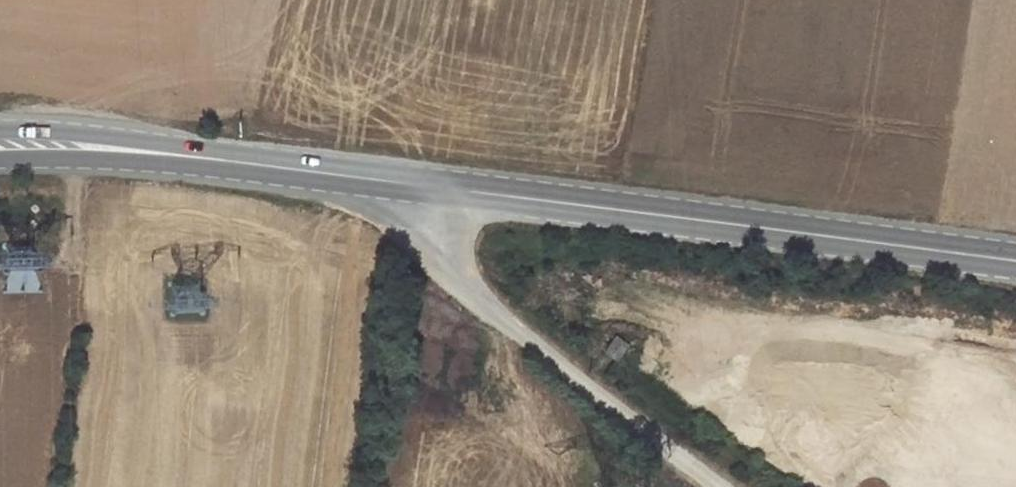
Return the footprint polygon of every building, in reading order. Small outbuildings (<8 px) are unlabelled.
[(621,334),(609,350),(621,359),(633,343),(621,334)]
